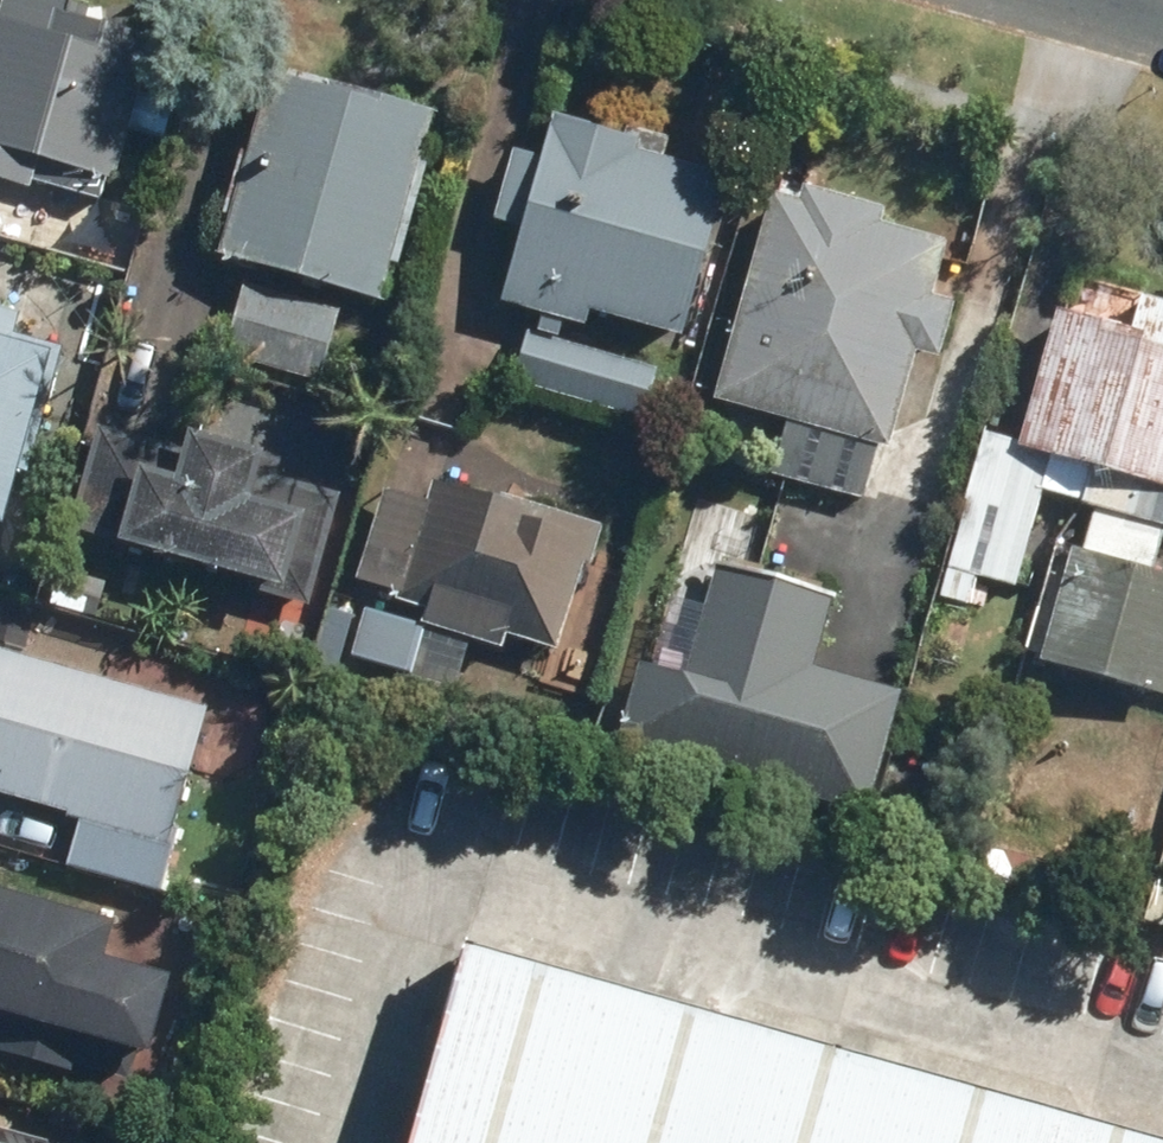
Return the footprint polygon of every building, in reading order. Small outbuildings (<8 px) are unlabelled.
[(26,189),(34,160),(111,182),(151,42),(65,18),(70,0),(0,0),(0,181),(26,189)] [(269,70),(216,257),(379,302),(432,115),(269,70)] [(518,228),(497,301),(583,327),(588,310),(682,337),(728,180),(635,152),(639,139),(548,112),(536,155),(513,149),(492,221),(518,228)] [(805,191),(802,202),(771,193),(713,399),(887,447),(913,354),(935,360),(950,306),(927,300),(943,244),(877,225),(881,212),(805,191)] [(1047,661),(1162,693),(1162,572),(1149,568),(1160,525),(1162,526),(1162,298),(1065,271),(1017,441),(976,430),(931,591),(964,600),(972,572),(1011,583),(1037,488),(1090,503),(1047,661)] [(240,284),(221,351),(317,379),(337,311),(240,284)] [(4,528),(57,348),(10,335),(17,313),(0,308),(0,527),(4,528)] [(523,332),(508,383),(641,421),(655,370),(523,332)] [(305,513),(256,499),(268,452),(187,430),(182,449),(96,426),(68,528),(285,587),(305,513)] [(781,427),(768,473),(859,498),(872,452),(781,427)] [(381,487),(352,575),(398,590),(395,602),(423,611),(420,620),(502,646),(505,636),(556,653),(596,529),(436,477),(428,502),(381,487)] [(637,663),(614,746),(864,816),(899,691),(809,666),(826,605),(713,573),(684,676),(637,663)] [(362,607),(346,655),(407,674),(422,626),(362,607)] [(155,888),(206,705),(0,649),(0,791),(78,813),(64,864),(155,888)] [(1075,737),(1104,778),(1162,737),(1162,727),(1139,693),(1075,737)] [(130,1057),(150,987),(100,973),(111,934),(0,903),(0,1021),(130,1057)] [(469,944),(412,1142),(1162,1142),(1162,1141),(469,944)]
